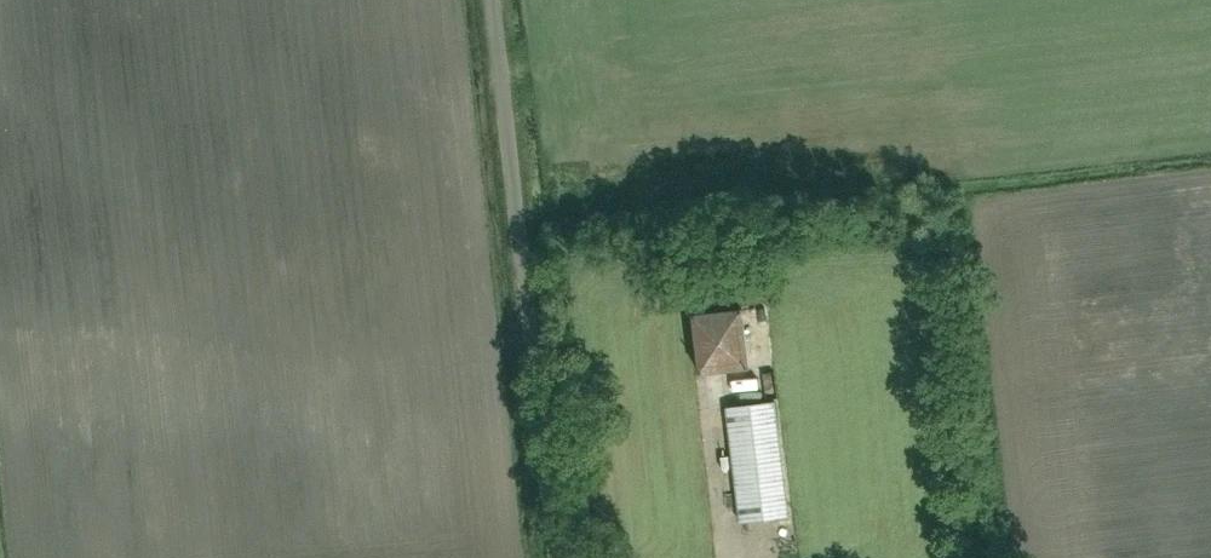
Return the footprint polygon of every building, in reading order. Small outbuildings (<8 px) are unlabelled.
[(698,374),(747,369),(741,309),(692,314),(698,374)] [(785,520),(773,404),(725,409),(737,525),(785,520)]
